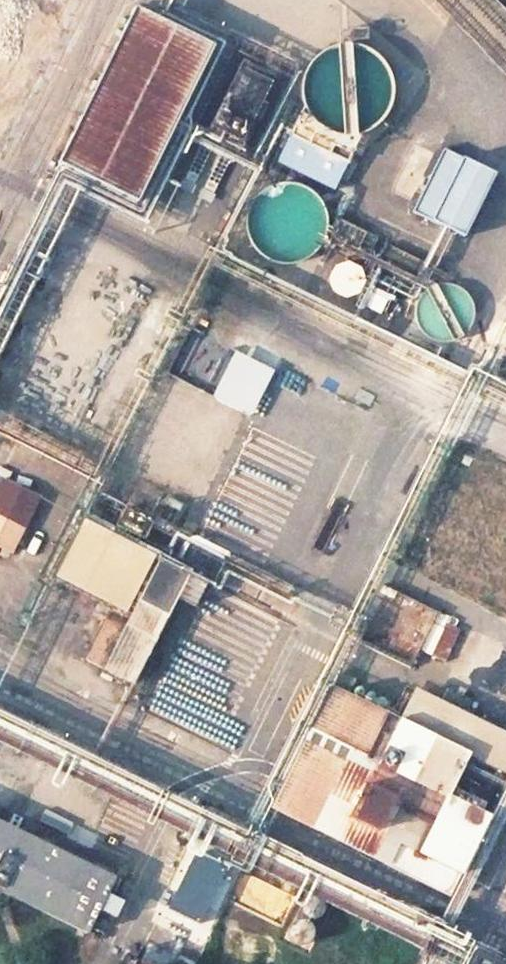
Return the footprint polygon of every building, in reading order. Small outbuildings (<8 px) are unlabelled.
[(66,0),(0,0),(0,129),(66,0)] [(288,0),(230,0),(218,24),(402,117),(431,57),(383,33),(377,43),(288,0)] [(175,31),(129,9),(54,163),(134,202),(209,47),(175,31)] [(265,87),(232,71),(218,99),(251,115),(265,87)] [(441,146),(410,209),(455,231),(486,168),(441,146)] [(322,246),(326,231),(325,216),(318,202),(305,191),(290,187),(275,188),(261,195),(251,207),(246,223),(247,238),(254,252),(267,262),(282,267),(297,266),(311,258),(322,246)] [(472,328),(475,316),(473,304),(466,294),(457,288),(445,285),(433,287),(423,293),(417,303),(414,315),(416,326),(422,336),(432,343),(444,346),(455,344),(465,337),(472,328)] [(491,377),(484,390),(505,401),(505,347),(491,377)] [(0,484),(0,551),(11,556),(38,501),(0,484)] [(187,572),(76,520),(48,578),(97,601),(70,657),(132,686),(187,572)] [(338,689),(287,789),(401,845),(391,866),(454,898),(494,820),(453,800),(473,760),(505,777),(505,742),(418,698),(406,723),(338,689)] [(0,829),(0,897),(89,941),(116,887),(0,829)] [(247,863),(197,963),(420,963),(426,951),(247,863)]
